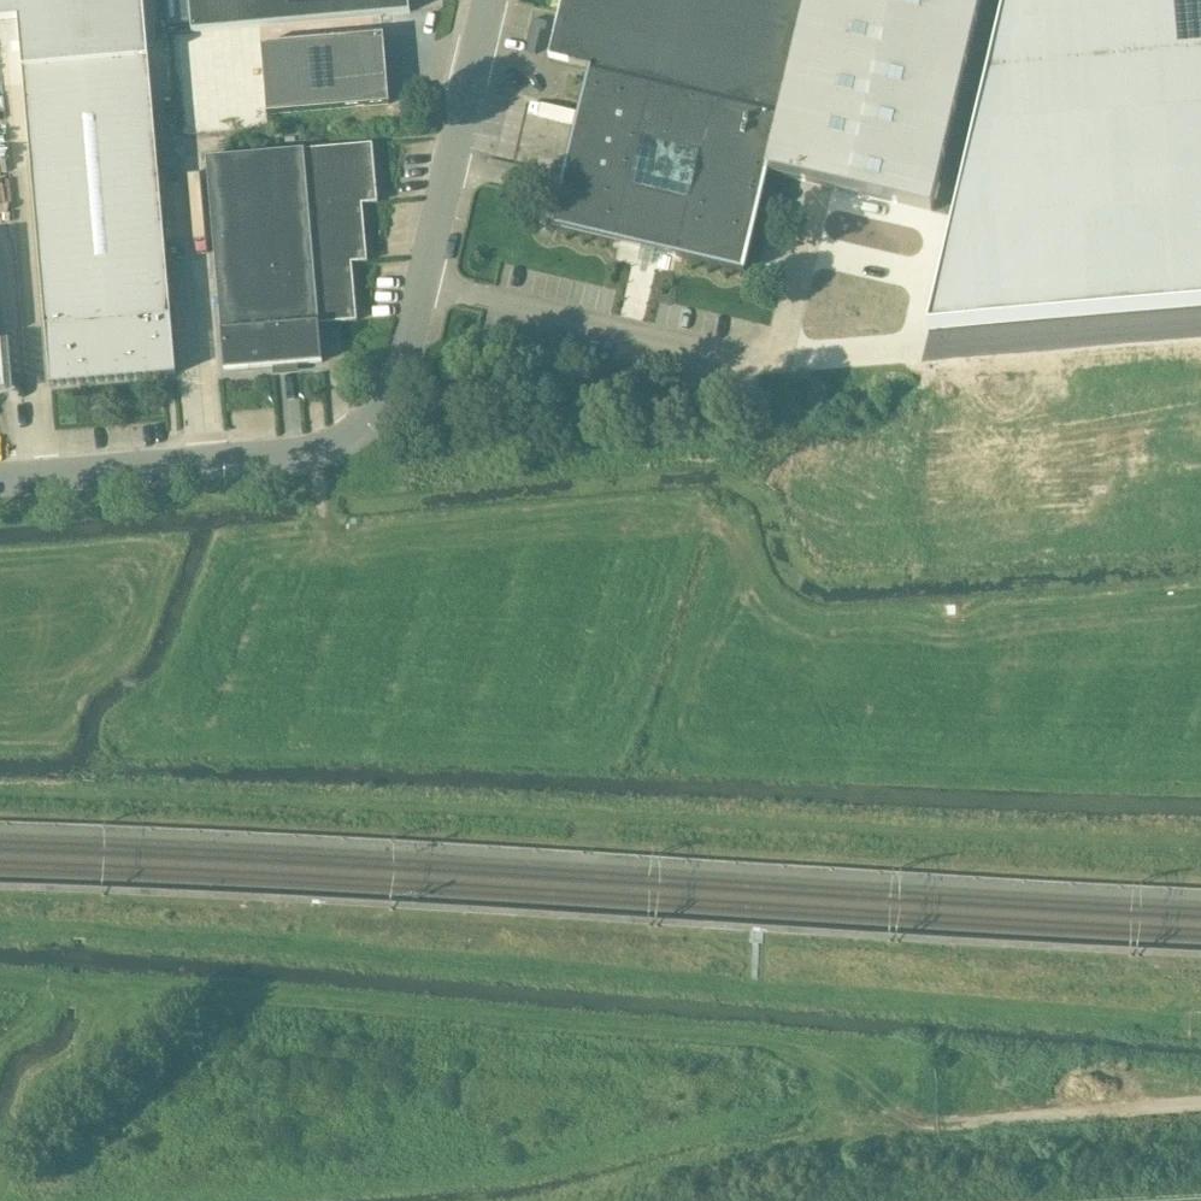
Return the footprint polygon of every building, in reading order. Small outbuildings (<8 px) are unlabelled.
[(19,20),(50,387),(176,376),(145,0),(0,0),(0,21),(19,20)] [(162,29),(175,29),(175,12),(184,12),(184,0),(162,0),(162,29)] [(409,0),(189,0),(192,33),(411,14),(409,0)] [(549,59),(594,69),(585,105),(583,113),(569,173),(567,181),(562,203),(556,227),(632,245),(665,253),(744,271),(767,174),(818,187),(887,203),(933,214),(934,210),(984,0),(563,0),(558,21),(549,59)] [(930,332),(1200,309),(1200,0),(1009,0),(930,332)] [(390,105),(384,36),(262,46),(267,115),(390,105)] [(206,159),(225,372),(322,364),(319,326),(357,323),(353,265),(368,264),(364,206),(379,205),(374,146),(305,151),(206,159)]
